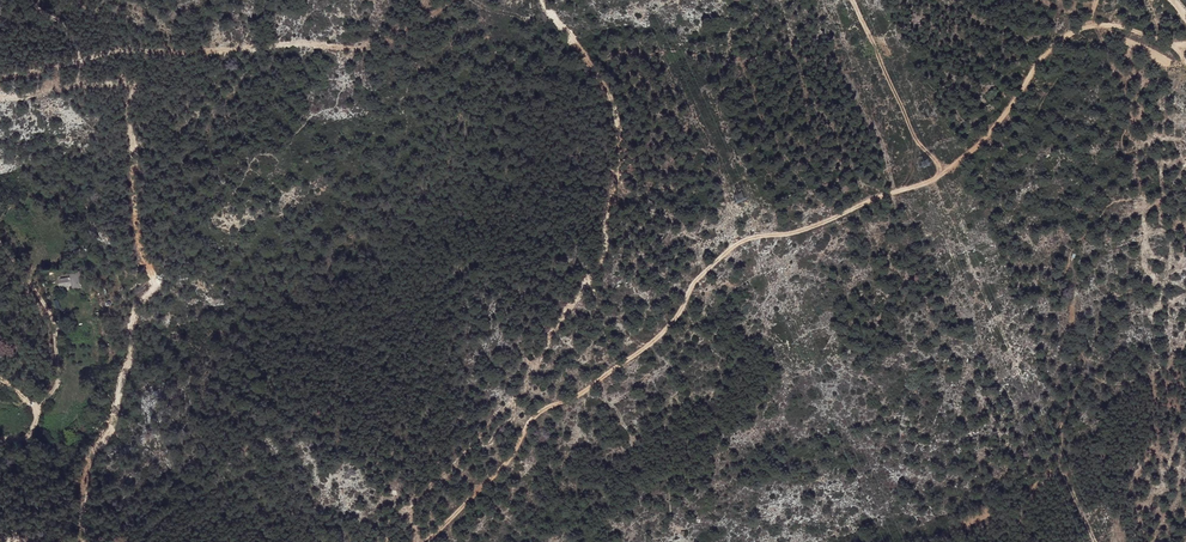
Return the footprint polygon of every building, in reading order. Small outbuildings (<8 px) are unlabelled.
[(70,276),(59,278),(60,286),(71,285),(70,276)]
